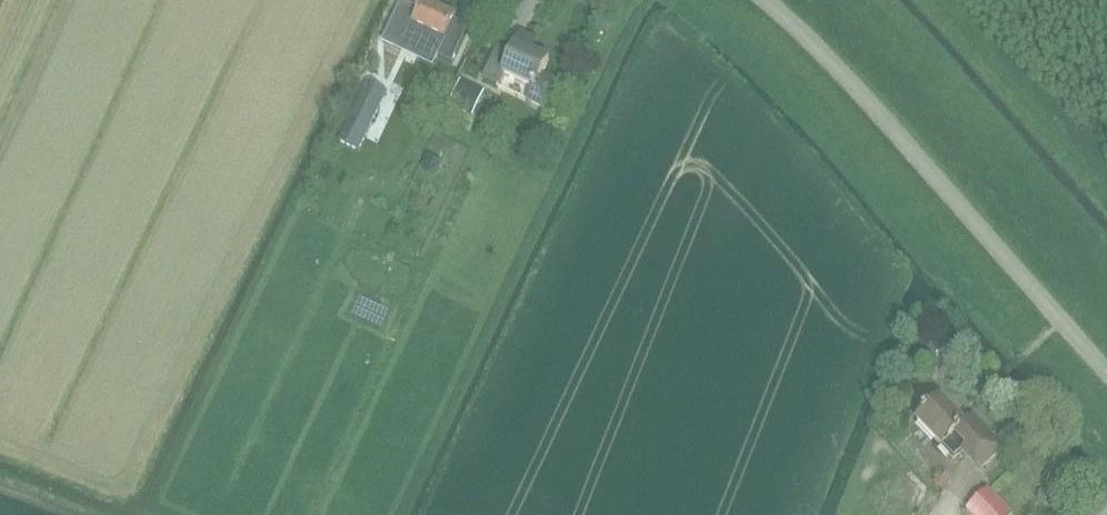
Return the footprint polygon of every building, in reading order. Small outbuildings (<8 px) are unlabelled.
[(445,40),(456,17),(424,2),(413,25),(434,34),(426,51),(437,56),(445,39),(445,40)] [(547,110),(559,83),(543,76),(550,61),(517,45),(513,53),(498,46),(484,77),(500,84),(504,75),(534,89),(528,101),(547,110)] [(462,82),(451,105),(469,114),(480,90),(462,82)] [(359,99),(339,142),(359,152),(379,109),(359,99)] [(429,155),(423,167),(436,173),(442,162),(429,155)] [(918,421),(954,460),(965,450),(982,468),(1003,448),(973,416),(965,423),(942,398),(941,400),(936,394),(932,394),(923,402),(923,406),(928,411),(918,421)] [(985,491),(969,506),(978,514),(1008,514),(985,491)]
